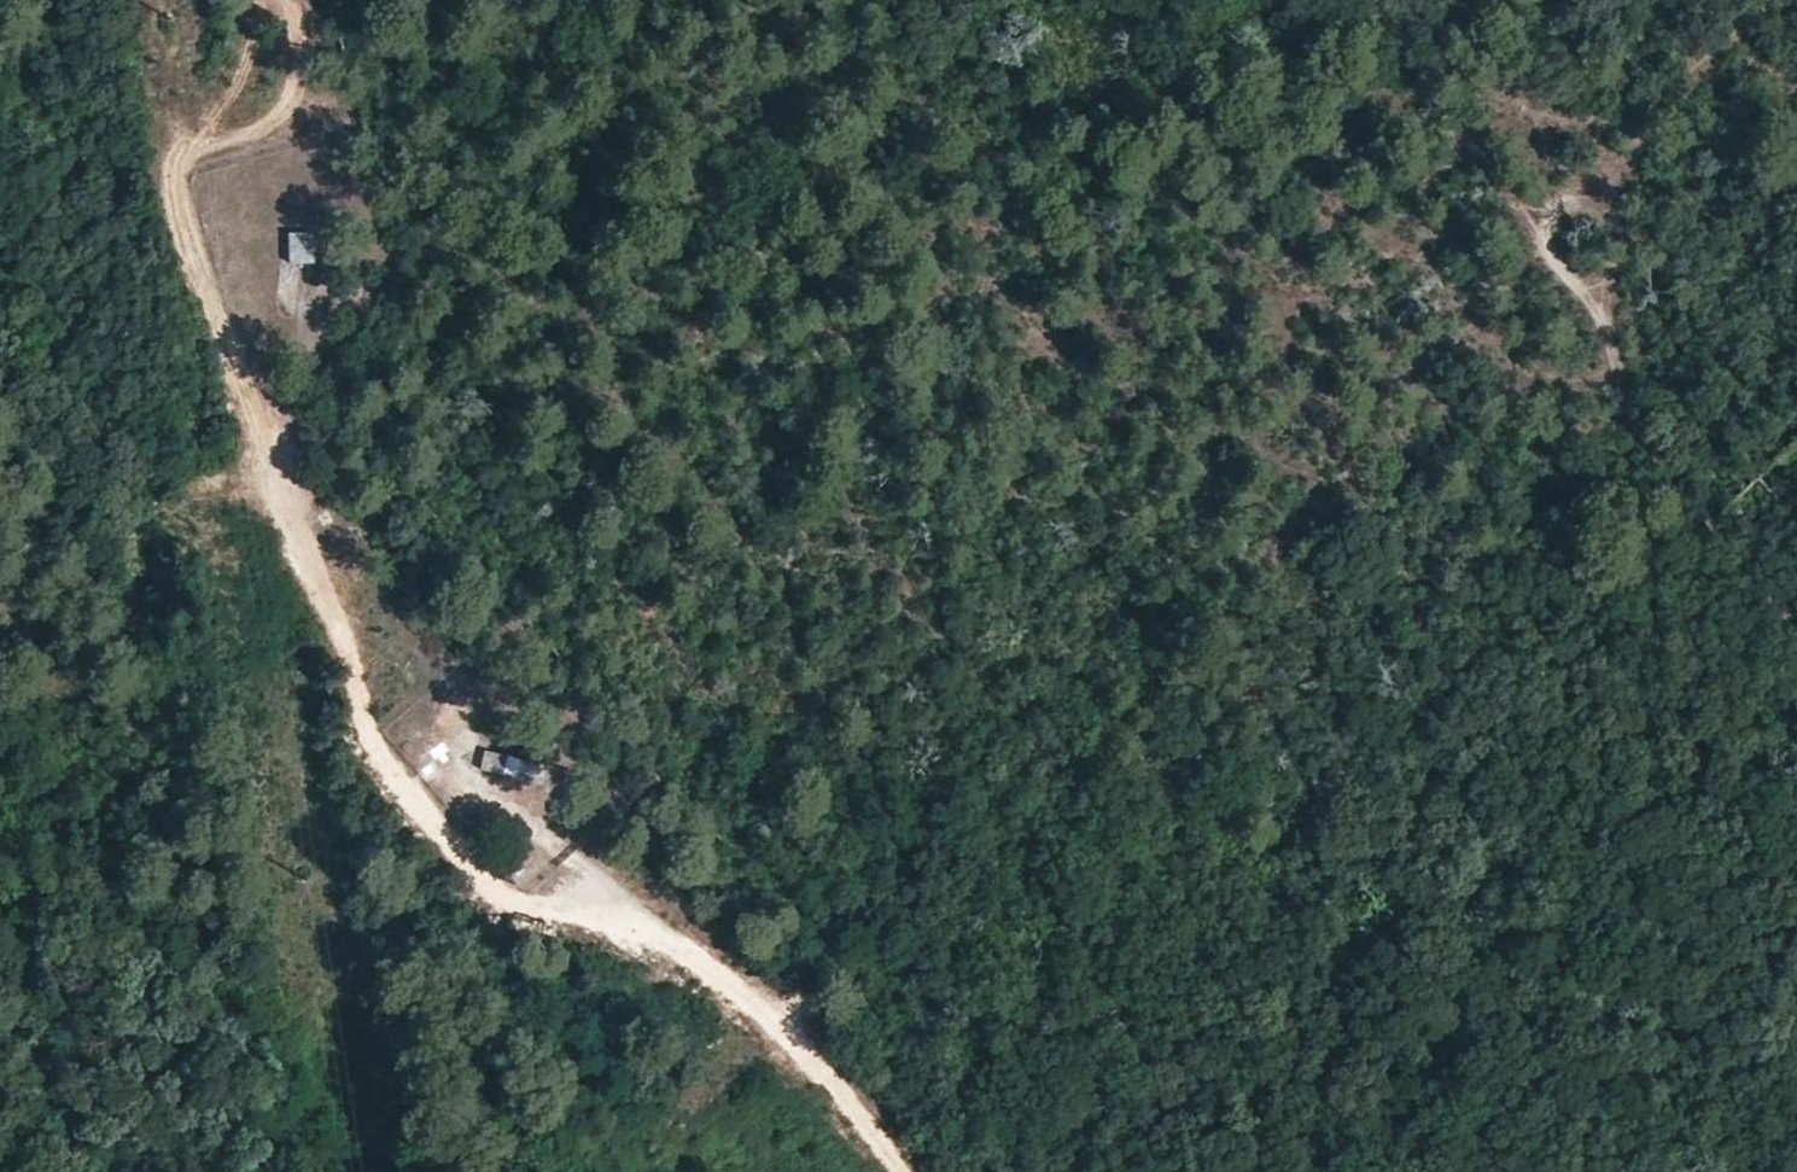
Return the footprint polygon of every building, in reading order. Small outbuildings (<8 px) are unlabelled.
[(314,268),(315,234),(289,233),(288,267),(314,268)]
